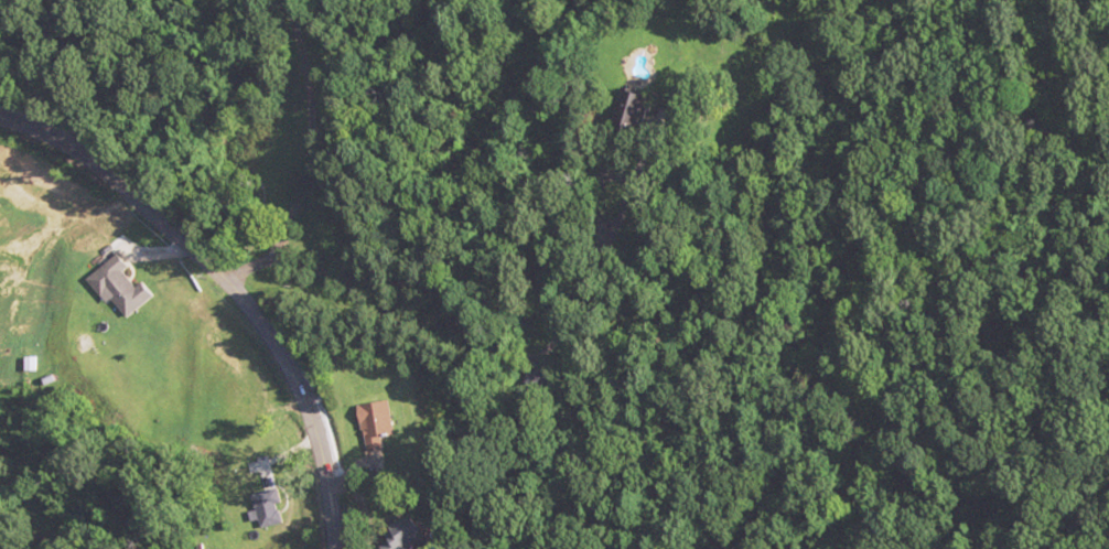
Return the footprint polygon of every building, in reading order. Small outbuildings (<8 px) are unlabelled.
[(645,95),(619,92),(616,126),(641,128),(645,95)] [(126,319),(148,297),(122,270),(125,266),(111,252),(85,277),(126,319)] [(362,450),(386,450),(386,417),(362,417),(362,450)]
